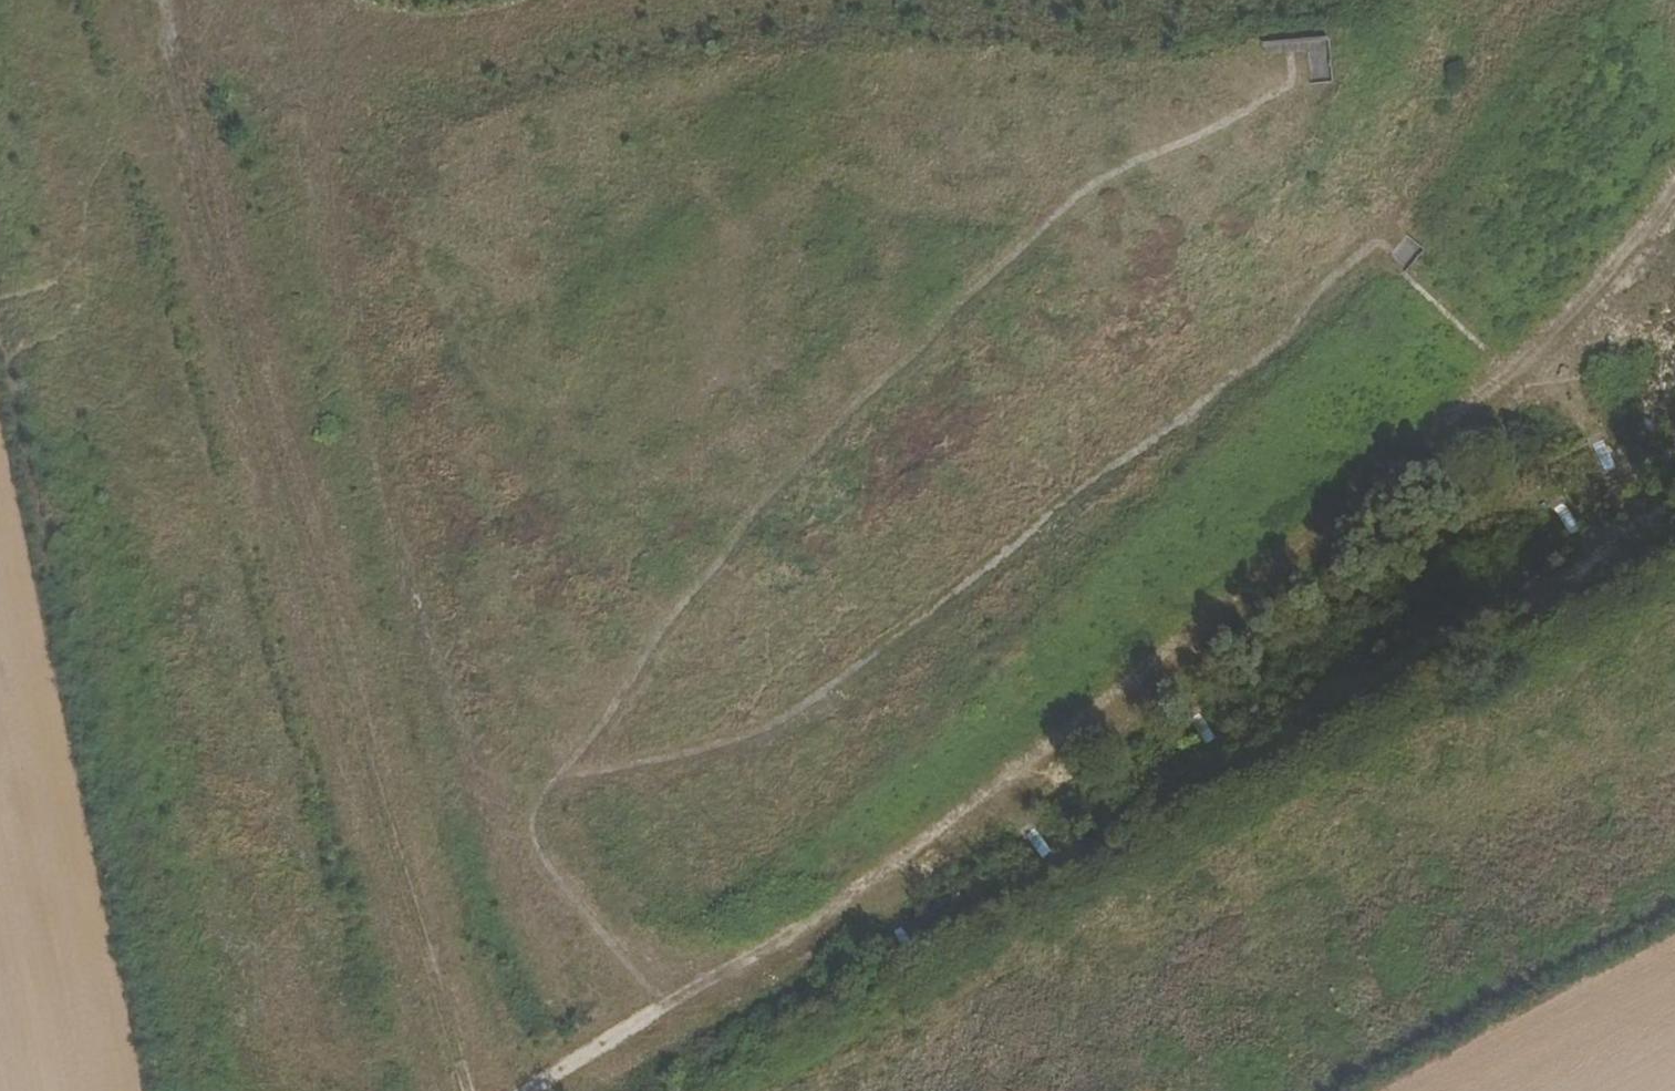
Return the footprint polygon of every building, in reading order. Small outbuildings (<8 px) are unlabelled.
[(1390,253),(1407,268),(1424,249),(1407,234),(1390,253)]
